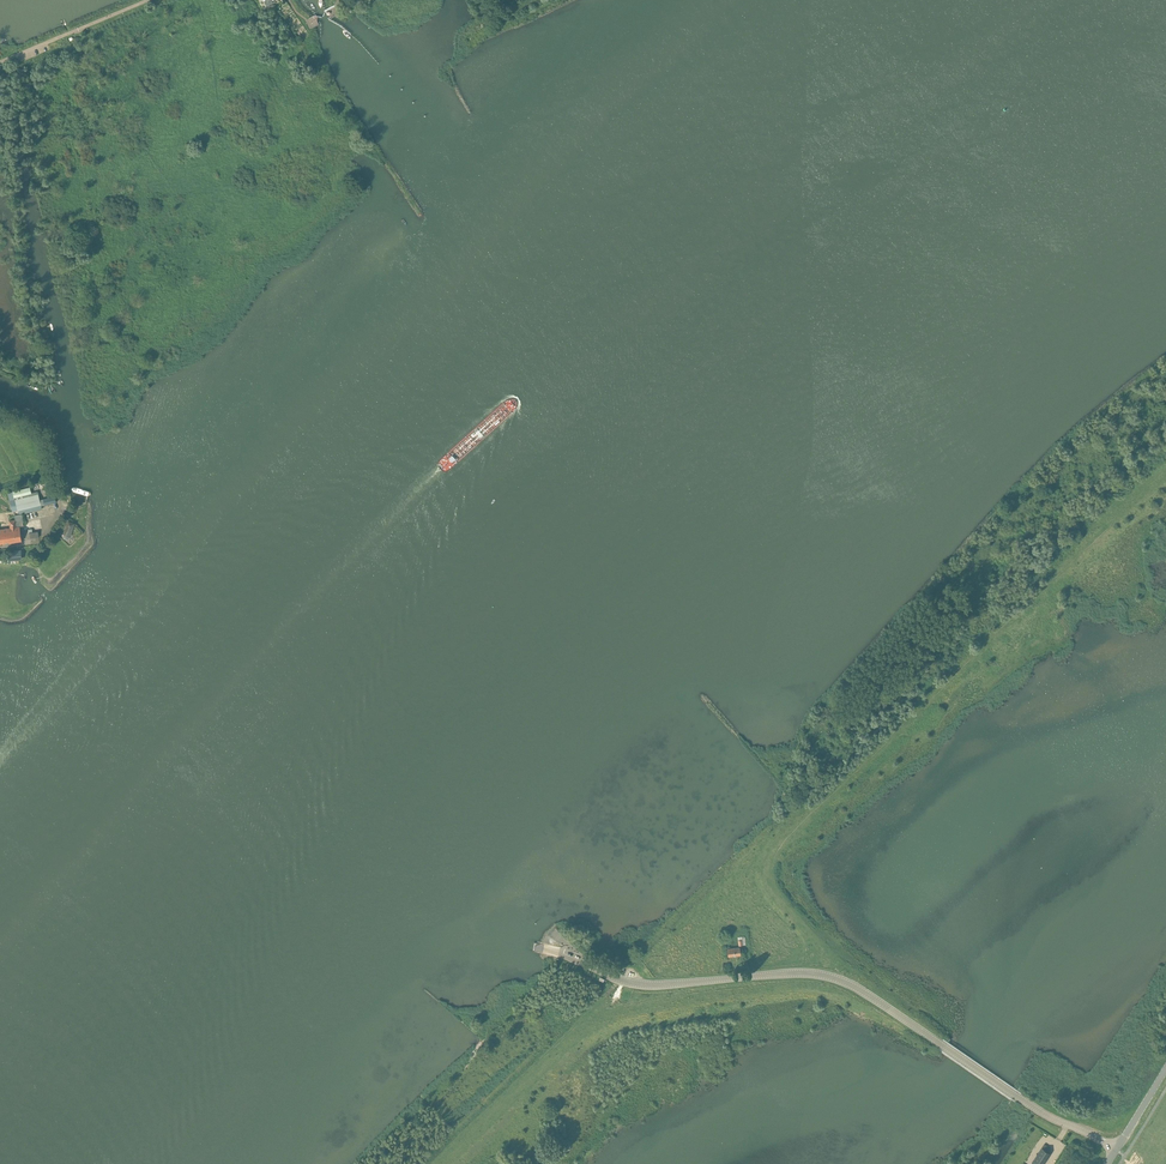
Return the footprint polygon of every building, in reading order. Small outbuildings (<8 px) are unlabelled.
[(16,489),(12,489),(12,490),(13,490),(14,497),(32,493),(30,487),(21,489),(16,491),(16,489)] [(40,494),(10,501),(12,511),(20,510),(20,514),(38,510),(40,509),(42,508),(41,505),(42,505),(40,494)] [(56,497),(44,499),(45,505),(57,503),(56,497)] [(22,541),(20,526),(23,526),(22,514),(15,515),(15,520),(9,520),(10,528),(0,529),(0,543),(22,541)] [(67,526),(64,534),(65,534),(64,538),(64,539),(67,540),(69,540),(70,536),(71,536),(74,528),(75,525),(69,522),(68,526),(67,526)] [(32,529),(29,529),(30,538),(39,537),(39,532),(33,532),(32,529)] [(11,559),(21,558),(21,555),(24,554),(24,551),(21,551),(15,551),(15,552),(11,553),(11,559)] [(1050,1148),(1044,1144),(1032,1163),(1034,1163),(1043,1163),(1050,1153),(1048,1152),(1050,1148)]
